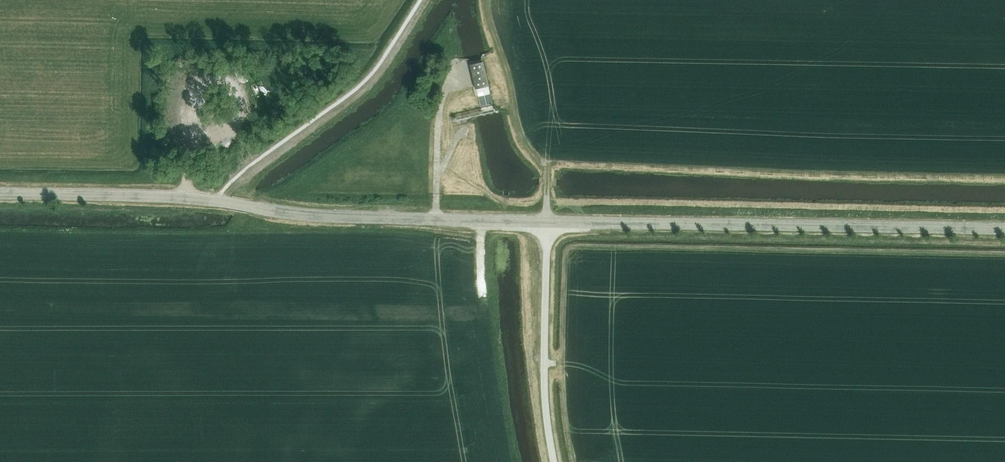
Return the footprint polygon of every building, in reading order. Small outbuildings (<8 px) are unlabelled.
[(477,90),(490,86),(483,62),(470,65),(477,90)]
